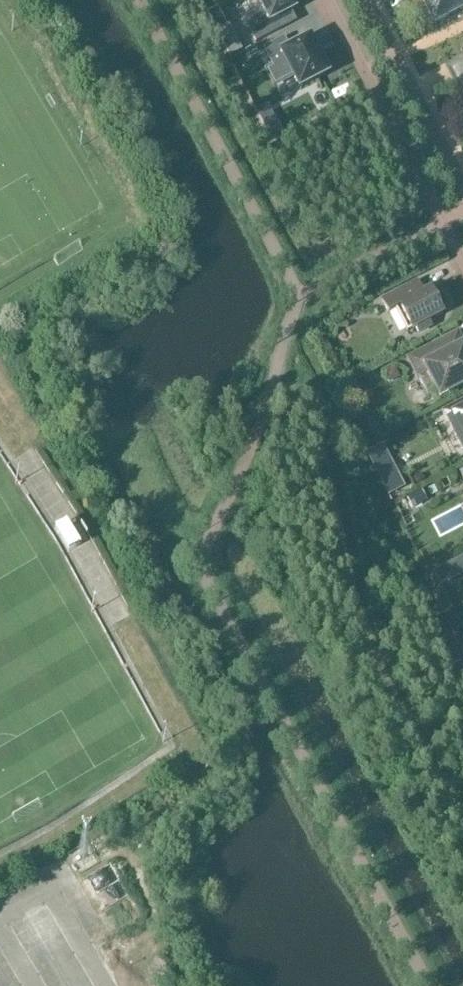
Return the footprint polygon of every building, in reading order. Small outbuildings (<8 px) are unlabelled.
[(256,43),(281,30),(275,20),(295,10),(290,0),(258,0),(265,14),(253,20),(257,29),(256,29),(250,33),(256,43)] [(434,24),(454,14),(447,0),(422,0),(434,24)] [(462,9),(462,0),(447,0),(454,14),(462,9)] [(285,38),(263,49),(273,69),(268,72),(275,87),(292,78),(298,90),(326,75),(326,74),(329,72),(322,58),(318,60),(308,40),(290,49),(285,38)] [(236,39),(223,45),(229,57),(242,50),(236,39)] [(275,121),(265,126),(270,137),(280,131),(275,121)] [(415,328),(418,334),(431,327),(428,321),(443,314),(441,311),(445,308),(437,292),(432,294),(430,291),(423,294),(417,283),(382,301),(388,314),(395,310),(407,332),(415,328)] [(408,359),(427,395),(437,390),(440,397),(462,385),(462,345),(457,334),(408,359)] [(445,412),(462,447),(462,403),(445,412)] [(383,445),(366,453),(389,496),(405,488),(383,445)] [(445,567),(431,574),(439,588),(453,581),(445,567)]
